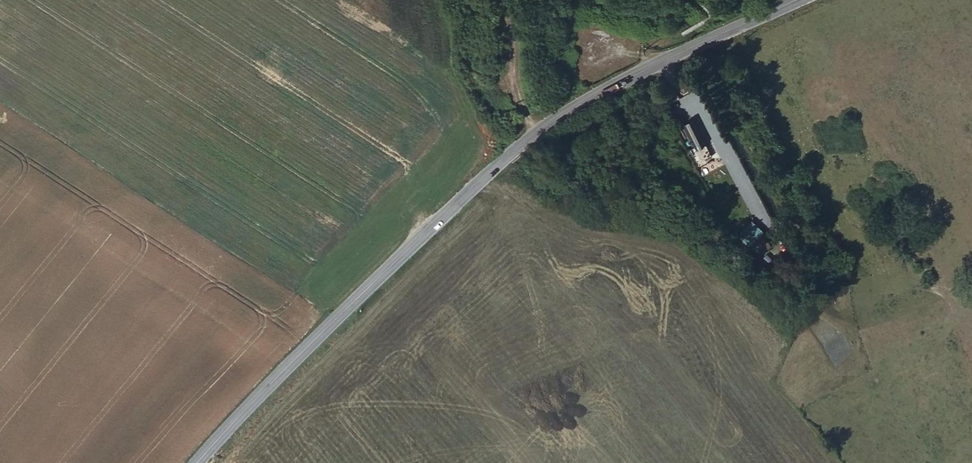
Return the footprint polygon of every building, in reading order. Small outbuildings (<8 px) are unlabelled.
[(694,118),(682,124),(699,161),(711,155),(694,118)] [(676,130),(663,136),(674,157),(686,151),(676,130)]
